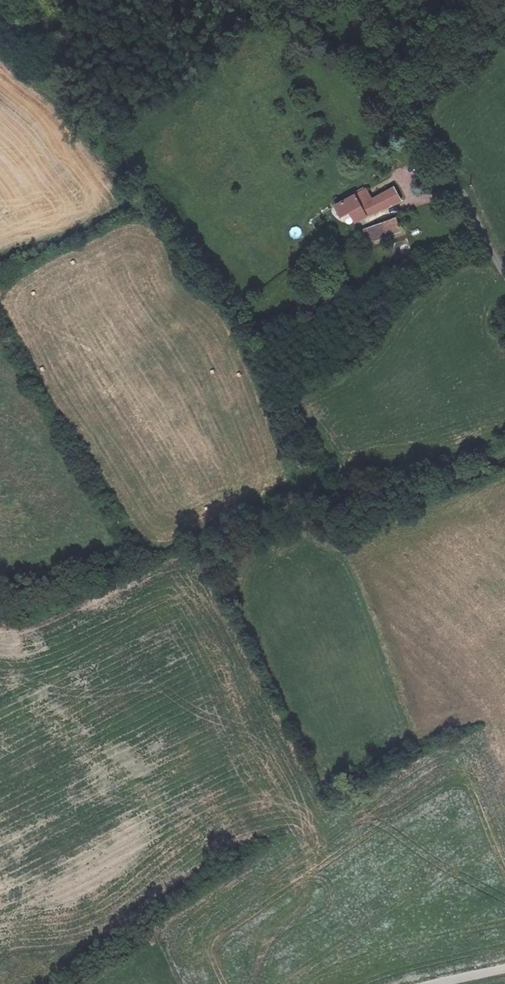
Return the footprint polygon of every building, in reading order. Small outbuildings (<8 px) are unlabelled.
[(350,213),(355,224),(403,201),(395,186),(371,197),(367,188),(334,203),(341,218),(350,213)] [(361,240),(409,217),(401,204),(357,231),(361,240)] [(313,220),(317,230),(328,225),(325,216),(313,220)] [(295,240),(304,235),(298,225),(289,231),(295,240)] [(407,249),(404,240),(402,237),(371,249),(376,261),(407,249)]
